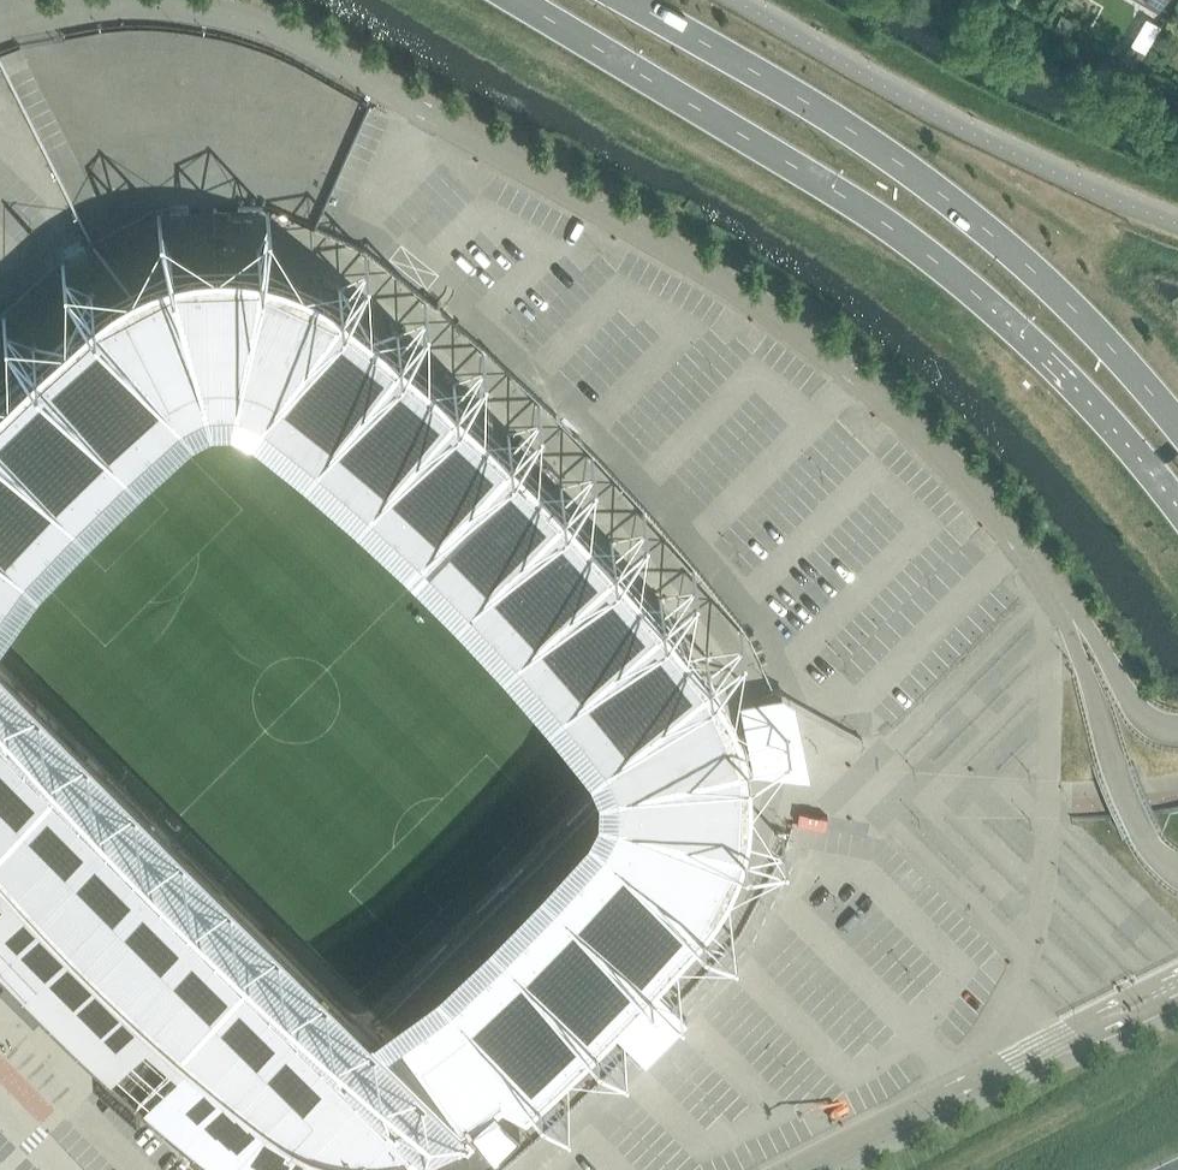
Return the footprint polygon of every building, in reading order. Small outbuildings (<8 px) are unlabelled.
[(1157,9),(1162,0),(1141,0),(1157,9)] [(6,932),(28,954),(113,1033),(174,1082),(233,1129),(265,1148),(303,1163),(329,1169),(369,1169),(384,1169),(410,1166),(453,1144),(487,1114),(509,1091),(488,1067),(495,1060),(520,1073),(575,1021),(655,935),(699,888),(732,825),(746,775),(740,724),(719,666),(677,606),(599,511),(510,427),(443,363),(341,278),(294,251),(256,235),(208,232),(162,239),(125,254),(92,274),(50,311),(0,361),(0,604),(21,573),(82,503),(161,426),(200,395),(235,394),(280,431),(414,558),(555,702),(590,745),(595,777),(564,823),(501,889),(427,957),(363,999),(0,638),(0,925),(6,932)]
